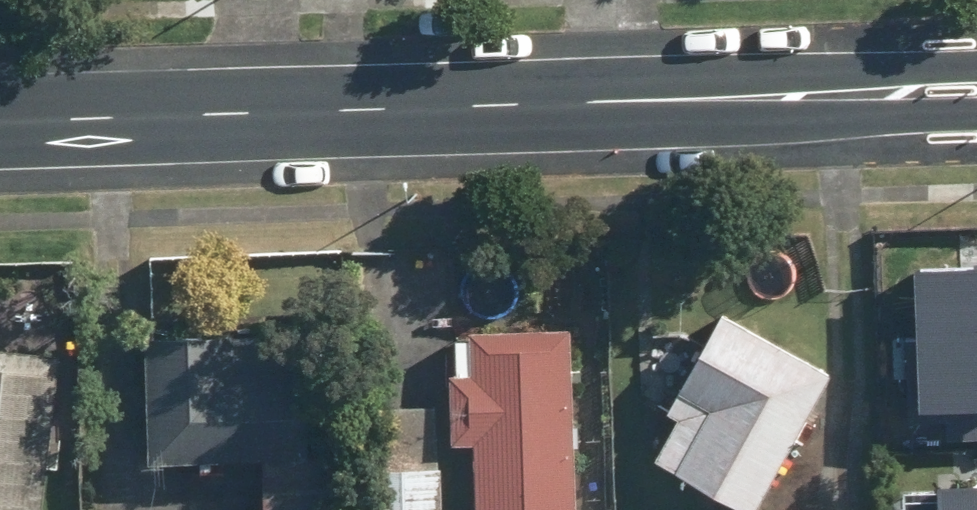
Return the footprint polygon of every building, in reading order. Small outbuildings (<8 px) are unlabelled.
[(905,241),(907,401),(976,400),(976,240),(905,241)] [(729,304),(643,475),(713,509),(764,509),(840,360),(729,304)] [(242,320),(163,319),(161,450),(319,452),(320,370),(241,369),(242,320)] [(583,322),(456,325),(458,434),(481,434),(482,509),(586,509),(583,322)] [(0,337),(0,509),(52,509),(69,344),(0,337)] [(916,445),(917,509),(976,509),(976,444),(916,445)] [(269,465),(269,509),(355,509),(355,465),(269,465)] [(382,465),(381,509),(451,509),(452,466),(382,465)]
